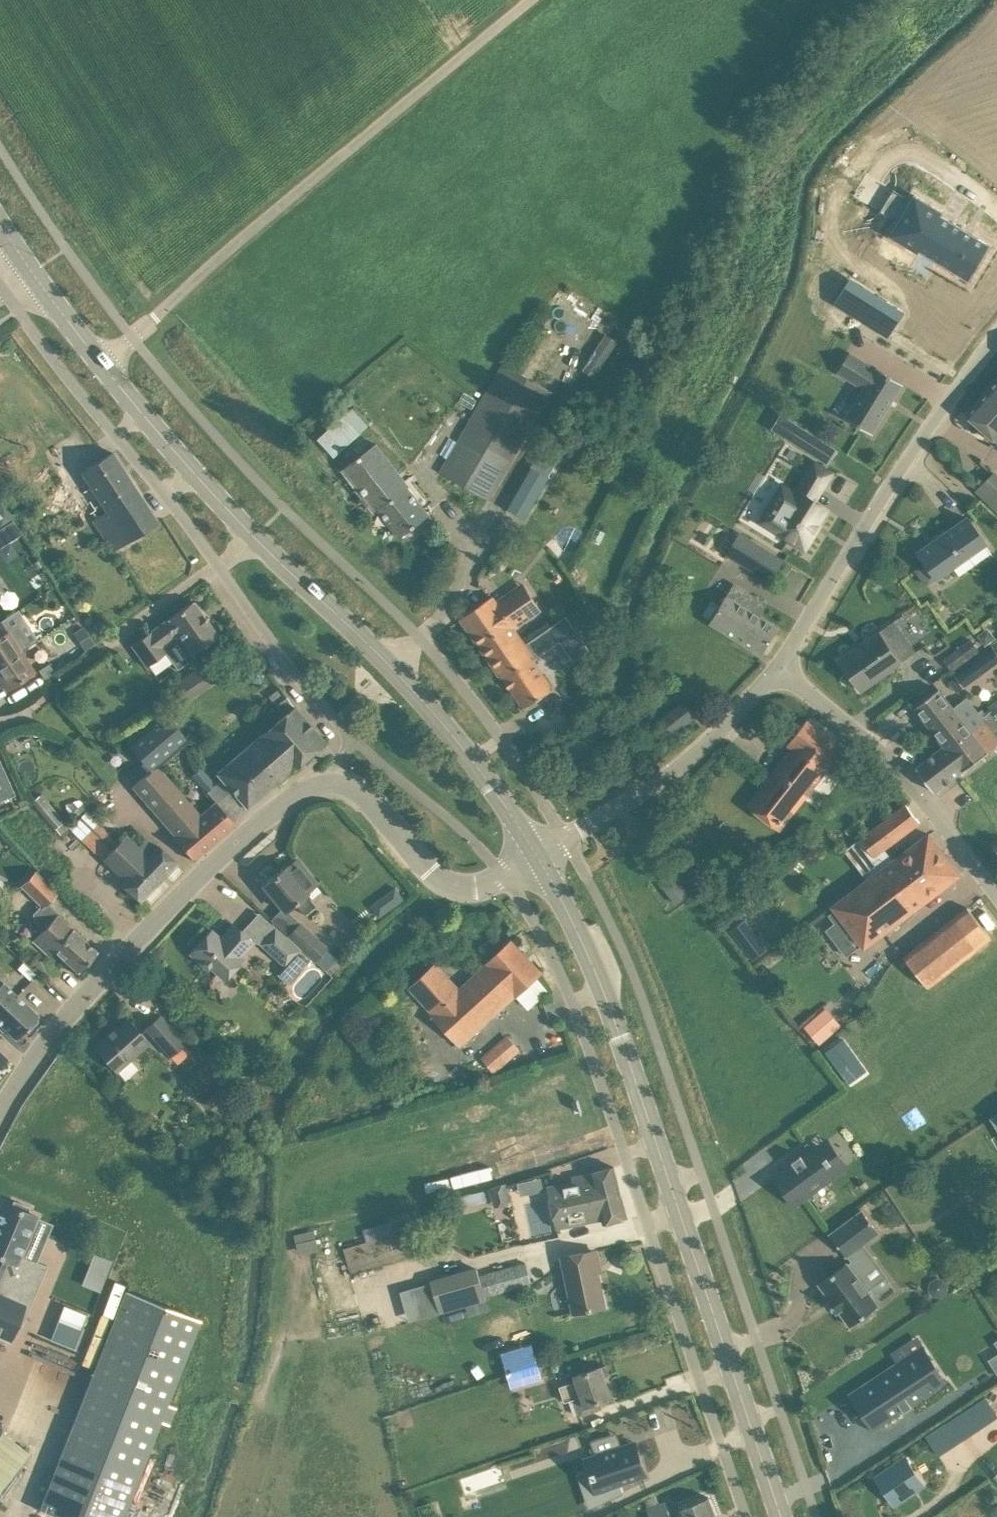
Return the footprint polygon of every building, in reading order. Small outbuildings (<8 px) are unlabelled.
[(897,221),(896,222),(925,240),(917,252),(918,252),(919,250),(920,250),(969,280),(992,244),(946,215),(942,213),(943,211),(944,210),(915,193),(914,192),(911,198),(897,221)] [(939,330),(894,303),(891,309),(854,287),(826,334),(835,340),(852,312),(924,355),(939,330)] [(904,383),(851,350),(837,373),(863,389),(846,417),(873,433),(904,383)] [(442,471),(489,498),(552,390),(505,363),(442,471)] [(996,441),(996,380),(967,414),(996,441)] [(780,411),(771,427),(796,441),(805,425),(780,411)] [(345,414),(319,438),(335,456),(361,432),(345,414)] [(408,486),(409,485),(376,443),(344,467),(378,510),(379,509),(401,537),(430,514),(408,486)] [(107,511),(94,520),(113,550),(127,541),(158,521),(112,452),(81,471),(107,511)] [(832,472),(816,462),(796,494),(783,486),(762,520),(805,547),(815,531),(813,530),(827,507),(815,499),(832,472)] [(532,466),(508,508),(526,518),(550,476),(532,466)] [(976,489),(996,511),(996,473),(995,471),(976,489)] [(927,562),(917,569),(927,584),(987,542),(969,517),(920,552),(927,562)] [(22,533),(13,520),(0,528),(0,547),(22,533)] [(783,559),(769,550),(756,571),(770,580),(783,559)] [(761,615),(769,602),(736,582),(712,621),(762,653),(779,626),(761,615)] [(461,618),(495,668),(513,655),(507,646),(521,636),(514,627),(541,609),(524,583),(497,602),(493,596),(461,618)] [(132,644),(147,665),(165,652),(178,669),(195,657),(192,653),(218,635),(193,600),(132,644)] [(38,639),(37,638),(30,629),(19,627),(9,633),(1,620),(0,621),(0,664),(20,650),(21,650),(38,639)] [(840,659),(861,690),(915,652),(894,621),(840,659)] [(85,649),(94,643),(83,626),(74,632),(85,649)] [(978,633),(985,644),(995,637),(988,626),(978,633)] [(550,627),(526,643),(534,656),(535,658),(560,641),(550,627)] [(513,655),(495,668),(502,678),(503,677),(524,707),(553,687),(533,657),(534,656),(526,643),(521,636),(507,646),(513,655)] [(944,659),(951,670),(979,650),(971,639),(944,659)] [(977,653),(988,669),(996,662),(996,639),(977,653)] [(7,689),(34,671),(20,650),(0,664),(0,679),(7,689)] [(213,656),(168,685),(181,705),(226,675),(213,656)] [(983,673),(972,658),(953,672),(956,676),(963,685),(964,686),(983,673)] [(49,663),(39,669),(45,678),(55,671),(49,663)] [(261,667),(255,666),(250,670),(249,676),(253,682),(259,683),(264,679),(265,672),(261,667)] [(284,714),(246,747),(276,782),(325,740),(294,706),(281,687),(269,696),(284,714)] [(940,688),(915,707),(944,745),(945,744),(950,751),(987,723),(982,717),(987,713),(983,708),(980,710),(970,697),(955,708),(940,688)] [(682,701),(662,717),(674,733),(695,716),(682,701)] [(916,767),(935,791),(996,745),(996,703),(990,708),(991,709),(987,713),(982,717),(987,723),(950,751),(945,744),(944,745),(916,767)] [(151,770),(133,785),(175,835),(174,836),(195,861),(236,825),(215,801),(200,814),(158,765),(188,740),(164,711),(127,742),(151,770)] [(748,805),(780,829),(844,747),(808,719),(788,745),(792,748),(748,805)] [(192,774),(215,801),(232,820),(276,782),(246,747),(216,772),(218,774),(211,780),(200,767),(192,774)] [(1,800),(15,794),(0,760),(0,798),(1,800)] [(31,801),(54,829),(55,827),(60,834),(68,827),(63,821),(65,820),(43,792),(31,801)] [(67,811),(70,814),(83,801),(80,798),(66,803),(67,811)] [(861,838),(875,856),(920,821),(906,803),(861,838)] [(69,826),(103,859),(118,842),(83,811),(69,826)] [(106,861),(98,869),(108,879),(115,871),(125,879),(121,883),(141,900),(177,863),(158,845),(156,848),(145,838),(138,845),(126,833),(118,842),(103,859),(106,861)] [(834,905),(865,946),(960,873),(930,833),(834,905)] [(263,884),(285,911),(295,902),(304,914),(315,905),(306,894),(306,893),(306,892),(317,883),(297,858),(286,867),(285,867),(263,884)] [(41,905),(43,907),(48,901),(58,891),(37,870),(21,886),(41,905)] [(661,881),(677,903),(689,893),(673,872),(661,881)] [(389,891),(388,898),(393,905),(394,906),(404,898),(396,886),(389,891)] [(928,986),(990,938),(996,946),(996,915),(982,896),(968,907),(904,956),(928,986)] [(43,927),(31,940),(47,955),(54,948),(78,971),(97,951),(73,928),(72,928),(58,915),(60,913),(48,901),(43,907),(41,905),(34,912),(34,918),(43,927)] [(746,917),(731,929),(756,962),(772,949),(746,917)] [(298,921),(286,934),(300,946),(315,959),(326,947),(298,921)] [(300,946),(286,934),(273,922),(256,941),(283,965),(290,958),(298,948),(300,946)] [(211,966),(224,979),(243,958),(240,956),(253,942),(233,924),(220,938),(211,930),(190,953),(208,969),(211,966)] [(487,962),(488,964),(460,990),(435,963),(411,986),(435,1012),(433,1014),(460,1044),(515,993),(517,995),(542,972),(512,939),(487,962)] [(298,948),(290,958),(301,968),(309,958),(298,948)] [(890,950),(882,959),(889,964),(896,955),(890,950)] [(38,1015),(0,979),(0,1029),(2,1031),(5,1027),(16,1038),(26,1028),(28,1030),(37,1019),(35,1018),(38,1015)] [(827,1009),(807,1026),(821,1043),(842,1026),(827,1009)] [(146,1028),(170,1054),(184,1043),(160,1016),(146,1028)] [(94,1045),(116,1071),(148,1042),(128,1019),(118,1027),(116,1026),(94,1045)] [(484,1058),(494,1070),(518,1049),(508,1037),(484,1058)] [(866,1070),(843,1038),(825,1052),(848,1083),(866,1070)] [(151,1125),(147,1128),(147,1133),(150,1137),(155,1137),(158,1134),(159,1130),(156,1126),(151,1125)] [(794,1164),(776,1177),(795,1203),(837,1172),(830,1162),(832,1161),(827,1155),(825,1156),(818,1146),(803,1157),(801,1154),(800,1155),(801,1156),(794,1161),(793,1160),(792,1161),(794,1164)] [(548,1186),(556,1227),(602,1217),(604,1223),(627,1216),(614,1165),(594,1171),(580,1174),(581,1179),(548,1186)] [(516,1179),(519,1192),(543,1187),(541,1175),(516,1179)] [(487,1188),(493,1205),(511,1199),(505,1182),(487,1188)] [(3,1201),(0,1207),(0,1336),(10,1340),(36,1278),(41,1280),(47,1265),(21,1255),(38,1215),(28,1211),(30,1207),(14,1200),(12,1205),(3,1201)] [(862,1211),(831,1234),(846,1255),(849,1253),(855,1248),(877,1232),(862,1211)] [(390,1221),(393,1231),(413,1225),(410,1215),(390,1221)] [(295,1232),(298,1249),(317,1246),(313,1228),(295,1232)] [(847,1262),(820,1282),(831,1298),(829,1300),(837,1310),(839,1309),(851,1324),(858,1319),(860,1321),(872,1312),(870,1310),(878,1305),(866,1288),(865,1287),(871,1282),(858,1264),(864,1259),(855,1248),(849,1253),(854,1260),(848,1264),(847,1262)] [(562,1256),(574,1312),(605,1306),(594,1250),(562,1256)] [(94,1253),(82,1284),(99,1291),(112,1260),(94,1253)] [(477,1265),(430,1277),(439,1312),(486,1299),(485,1296),(531,1283),(525,1260),(479,1273),(477,1265)] [(39,1510),(57,1516),(123,1516),(201,1319),(126,1289),(39,1510)] [(63,1302),(49,1336),(72,1346),(86,1312),(63,1302)] [(520,1370),(524,1384),(541,1379),(531,1343),(501,1351),(508,1374),(520,1370)] [(918,1355),(861,1392),(882,1424),(938,1386),(918,1355)] [(560,1385),(565,1401),(574,1397),(580,1414),(583,1414),(602,1407),(599,1400),(612,1396),(605,1376),(610,1374),(606,1364),(575,1374),(577,1380),(560,1385)] [(953,1418),(966,1436),(996,1416),(996,1415),(985,1397),(953,1418)] [(595,1454),(586,1457),(598,1490),(620,1482),(644,1474),(633,1442),(633,1441),(623,1445),(618,1430),(590,1439),(595,1453),(595,1454)] [(905,1456),(876,1476),(895,1503),(924,1484),(905,1456)] [(499,1502),(546,1487),(538,1463),(491,1478),(499,1502)] [(709,1496),(679,1509),(681,1514),(673,1516),(718,1516),(709,1496)] [(648,1510),(651,1516),(672,1516),(666,1503),(648,1510)]
